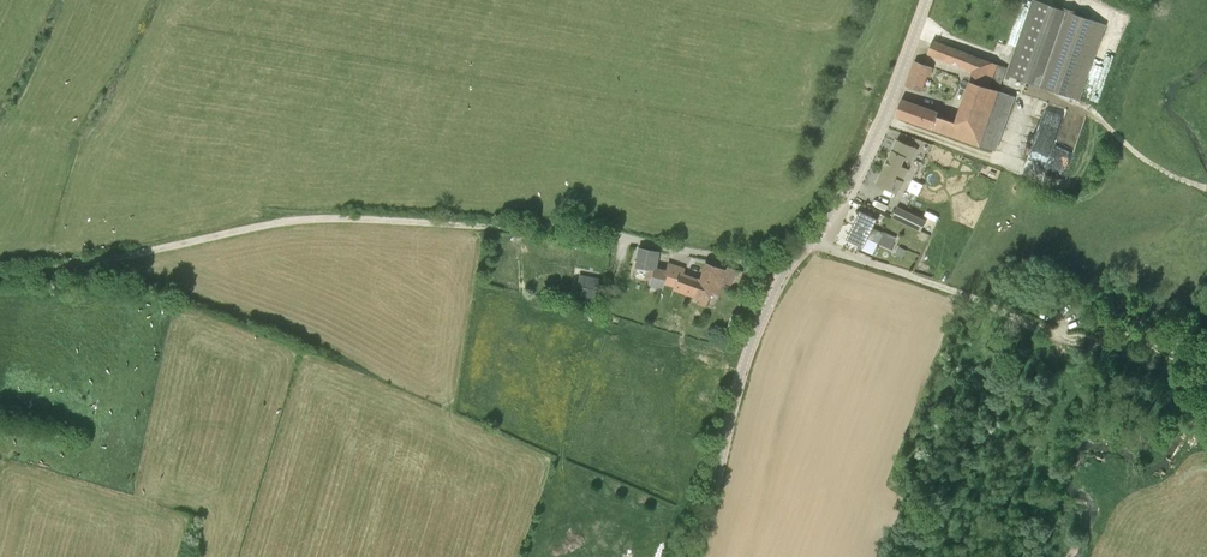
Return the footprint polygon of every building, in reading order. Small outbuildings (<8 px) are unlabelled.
[(1068,11),(1036,0),(1033,0),(1007,75),(1079,100),(1106,24),(1068,11)] [(1012,95),(998,90),(1006,68),(932,41),(928,53),(975,70),(956,122),(937,116),(938,112),(901,99),(895,115),(993,149),(1012,95)] [(930,66),(915,61),(906,86),(921,91),(930,66)] [(917,149),(910,146),(898,140),(877,183),(897,193),(908,169),(903,167),(901,166),(904,158),(911,161),(917,149)] [(914,178),(910,188),(920,192),(924,183),(914,178)] [(898,207),(893,218),(921,231),(926,220),(898,207)] [(854,225),(870,233),(876,219),(861,211),(854,225)] [(863,246),(870,233),(854,225),(847,239),(863,246)] [(878,230),(873,240),(891,249),(894,243),(896,237),(883,232),(883,233),(878,230)] [(903,257),(906,250),(900,246),(896,254),(903,257)] [(646,269),(651,270),(652,265),(654,251),(639,249),(636,267),(646,269)] [(663,282),(674,285),(673,289),(679,291),(680,287),(695,293),(694,297),(699,299),(697,304),(706,306),(710,292),(718,295),(725,271),(705,264),(699,282),(682,275),(684,270),(667,264),(666,271),(663,282)] [(655,266),(652,265),(651,270),(653,270),(650,283),(662,286),(663,282),(666,271),(654,268),(655,266)] [(575,297),(594,301),(599,282),(579,278),(575,297)]
